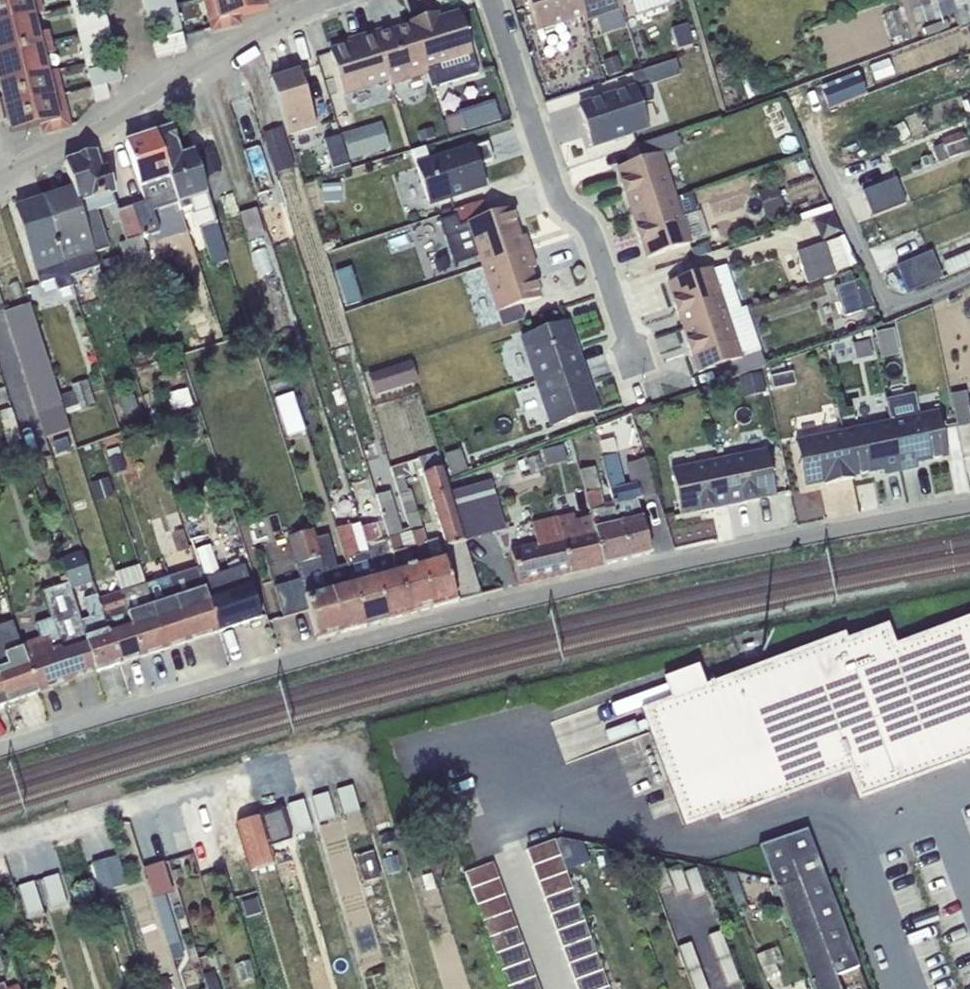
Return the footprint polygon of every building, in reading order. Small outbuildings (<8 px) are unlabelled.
[(40,0),(0,0),(0,24),(35,16),(44,14),(40,0)] [(70,8),(87,5),(86,0),(68,0),(70,8)] [(174,0),(141,0),(145,13),(175,6),(174,0)] [(213,29),(236,23),(235,17),(267,9),(265,0),(206,0),(213,29)] [(537,31),(583,16),(578,0),(527,0),(537,31)] [(583,16),(586,24),(621,13),(619,7),(617,0),(578,0),(583,16)] [(667,0),(639,0),(632,2),(636,15),(669,4),(667,0)] [(950,0),(907,0),(915,27),(954,15),(950,0)] [(954,15),(958,29),(966,26),(969,24),(969,0),(950,0),(954,15)] [(87,5),(70,8),(77,36),(109,29),(105,12),(90,15),(87,5)] [(181,35),(175,6),(145,13),(149,29),(164,25),(167,38),(181,35)] [(410,21),(411,25),(428,76),(432,88),(478,74),(459,12),(439,18),(437,13),(410,21)] [(35,16),(0,24),(0,55),(51,42),(48,31),(39,35),(35,16)] [(390,27),(374,32),(390,82),(391,87),(428,76),(411,25),(391,31),(390,27)] [(685,25),(670,30),(676,49),(691,44),(685,25)] [(109,29),(77,36),(84,64),(100,60),(97,48),(113,44),(109,29)] [(350,46),(330,52),(344,97),(390,82),(374,32),(348,40),(350,46)] [(49,73),(44,56),(53,53),(51,42),(0,55),(0,85),(49,73)] [(618,57),(603,62),(608,77),(623,72),(618,57)] [(100,60),(84,64),(86,72),(87,72),(91,88),(106,85),(121,81),(117,65),(102,68),(100,60)] [(636,89),(579,108),(591,145),(648,126),(641,106),(653,102),(648,87),(681,76),(675,60),(631,74),(636,89)] [(49,73),(0,85),(0,91),(4,109),(60,96),(63,95),(57,71),(49,73)] [(298,71),(269,80),(288,137),(317,127),(298,71)] [(858,76),(821,90),(829,109),(866,94),(858,76)] [(106,85),(91,88),(94,102),(109,99),(106,85)] [(4,109),(10,133),(43,125),(44,131),(67,126),(60,96),(4,109)] [(462,114),(446,119),(451,135),(467,130),(467,131),(500,121),(494,102),(461,112),(462,114)] [(382,123),(340,135),(348,161),(390,149),(382,123)] [(171,128),(155,133),(170,179),(180,211),(194,206),(213,266),(228,261),(194,152),(193,153),(193,152),(180,156),(171,128)] [(282,128),(264,133),(276,174),(294,168),(282,128)] [(931,147),(937,163),(969,151),(969,149),(964,132),(941,140),(942,143),(931,147)] [(155,133),(125,143),(140,189),(170,179),(155,133)] [(636,146),(640,160),(662,154),(680,148),(675,133),(636,146)] [(340,135),(323,141),(333,170),(350,165),(348,161),(340,135)] [(432,161),(416,167),(428,203),(485,184),(479,164),(493,160),(487,143),(432,161)] [(410,149),(416,167),(432,161),(426,144),(410,149)] [(213,148),(198,153),(206,177),(221,172),(213,148)] [(66,162),(75,190),(80,206),(112,195),(114,195),(105,169),(100,171),(94,153),(66,162)] [(640,160),(617,168),(622,183),(620,183),(624,195),(626,195),(632,213),(677,199),(662,154),(640,160)] [(895,178),(862,191),(872,217),(905,204),(895,178)] [(321,185),(322,204),(341,203),(340,185),(321,185)] [(776,185),(756,191),(764,217),(783,211),(776,185)] [(75,190),(43,201),(68,278),(100,267),(95,251),(83,215),(80,206),(75,190)] [(112,195),(80,206),(83,215),(97,211),(109,207),(115,224),(120,223),(126,242),(119,245),(132,284),(156,276),(149,255),(134,207),(118,212),(112,195)] [(691,195),(677,199),(691,243),(709,237),(701,210),(697,212),(691,195)] [(677,199),(632,213),(638,231),(636,231),(640,243),(642,243),(647,258),(691,243),(677,199)] [(43,201),(15,210),(39,285),(54,280),(57,292),(71,287),(68,278),(43,201)] [(487,216),(482,201),(453,211),(454,214),(456,219),(459,225),(487,216)] [(149,202),(134,207),(149,255),(157,252),(151,234),(159,232),(149,202)] [(487,216),(459,225),(456,219),(439,225),(457,273),(480,265),(481,268),(532,252),(526,235),(521,236),(511,207),(487,216)] [(256,208),(239,213),(248,241),(265,236),(256,208)] [(109,247),(97,211),(83,215),(95,251),(109,247)] [(839,238),(849,267),(856,265),(842,236),(839,237),(839,238)] [(849,267),(839,238),(795,253),(807,285),(850,269),(849,267)] [(537,267),(532,252),(481,268),(496,313),(497,313),(519,306),(542,298),(532,269),(537,267)] [(929,253),(896,266),(907,292),(940,279),(929,253)] [(944,263),(948,274),(969,265),(969,253),(944,263)] [(118,255),(102,260),(110,285),(126,280),(118,255)] [(727,263),(712,268),(727,314),(742,308),(727,263)] [(351,267),(335,272),(344,305),(361,300),(351,267)] [(712,268),(668,283),(674,302),(673,302),(677,314),(678,314),(683,329),(727,314),(712,268)] [(867,310),(874,306),(862,279),(834,289),(844,317),(867,310)] [(29,304),(4,312),(45,438),(69,431),(65,415),(58,396),(29,304)] [(519,306),(497,313),(502,327),(524,320),(519,306)] [(727,314),(683,329),(688,342),(686,342),(690,354),(692,354),(698,373),(715,367),(720,382),(764,367),(761,351),(746,307),(742,308),(727,314)] [(565,321),(519,337),(534,382),(583,366),(574,339),(572,340),(565,321)] [(894,329),(875,333),(880,358),(898,355),(894,329)] [(873,357),(869,340),(852,344),(856,361),(873,357)] [(785,360),(764,367),(769,389),(791,384),(785,360)] [(411,362),(368,376),(374,396),(417,382),(411,362)] [(583,366),(534,382),(550,427),(596,412),(589,393),(592,392),(583,366)] [(765,393),(761,373),(739,378),(743,398),(765,393)] [(72,392),(58,396),(65,415),(79,411),(79,412),(96,406),(88,381),(70,386),(72,392)] [(188,387),(168,393),(173,411),(193,406),(188,387)] [(967,407),(964,392),(950,394),(957,428),(969,426),(969,419),(967,407)] [(293,393),(275,399),(287,437),(305,431),(293,393)] [(890,421),(900,471),(917,467),(916,463),(947,456),(938,411),(919,415),(915,394),(885,400),(890,421)] [(134,396),(119,401),(126,422),(141,417),(134,396)] [(0,412),(0,422),(12,460),(23,456),(18,441),(21,439),(11,409),(0,412)] [(890,421),(842,431),(853,476),(882,470),(883,474),(900,471),(890,421)] [(842,431),(795,441),(804,486),(825,482),(825,485),(853,479),(853,476),(842,431)] [(562,445),(542,451),(546,466),(566,461),(562,445)] [(119,448),(106,451),(113,475),(126,471),(119,448)] [(461,449),(443,455),(451,477),(468,471),(461,449)] [(766,451),(718,461),(727,505),(743,502),(743,503),(755,501),(755,499),(775,495),(766,451)] [(438,452),(418,459),(461,601),(482,595),(465,542),(450,492),(438,452)] [(617,454),(603,458),(614,501),(628,559),(651,554),(638,500),(656,494),(644,458),(625,465),(630,485),(624,486),(617,454)] [(718,461),(671,471),(680,515),(701,510),(701,512),(713,509),(713,508),(727,505),(718,461)] [(412,462),(391,468),(409,528),(432,608),(432,609),(454,603),(437,539),(426,542),(411,491),(409,492),(404,478),(415,475),(412,462)] [(628,559),(614,501),(603,504),(595,467),(581,471),(591,517),(605,565),(628,559)] [(109,478),(89,484),(96,503),(115,496),(109,478)] [(491,480),(450,492),(465,542),(506,530),(491,480)] [(432,608),(409,528),(401,531),(389,492),(375,496),(387,538),(410,615),(432,608)] [(605,565),(591,517),(576,521),(574,513),(557,517),(570,573),(605,565)] [(570,573),(557,517),(532,523),(537,544),(510,550),(519,585),(570,573)] [(387,621),(361,528),(359,521),(337,528),(348,565),(365,627),(387,621)] [(410,615),(387,538),(381,540),(378,524),(361,528),(387,621),(410,615)] [(342,633),(317,539),(315,529),(287,538),(300,580),(274,587),(284,618),(308,610),(316,640),(342,633)] [(365,627),(348,565),(336,568),(328,536),(317,539),(342,633),(365,627)] [(198,569),(202,580),(220,574),(210,544),(197,549),(203,567),(198,569)] [(59,558),(68,584),(70,591),(92,584),(82,551),(59,558)] [(121,592),(144,584),(138,566),(115,574),(121,592)] [(220,574),(202,580),(219,632),(261,618),(244,566),(220,574)] [(198,567),(167,576),(189,642),(219,632),(202,580),(198,569),(198,567)] [(167,576),(144,584),(165,650),(189,642),(167,576)] [(22,645),(38,693),(96,672),(79,621),(70,591),(68,584),(42,592),(51,619),(35,624),(40,638),(22,645)] [(121,592),(141,657),(165,650),(144,584),(121,592)] [(97,599),(118,665),(141,657),(121,592),(97,599)] [(79,621),(96,672),(118,665),(97,599),(96,595),(83,600),(89,618),(79,621)] [(641,711),(649,732),(687,829),(717,817),(720,825),(848,776),(858,802),(969,759),(969,618),(897,647),(888,625),(846,641),(844,634),(706,687),(698,666),(663,679),(671,700),(641,711)] [(7,703),(38,693),(22,645),(20,646),(12,622),(0,625),(0,681),(7,703)] [(671,700),(663,679),(550,723),(566,764),(649,732),(641,711),(671,700)] [(352,785),(336,790),(344,816),(360,811),(352,785)] [(328,792),(312,797),(319,823),(335,819),(328,792)] [(254,798),(231,806),(251,873),(275,866),(254,798)] [(302,800),(287,805),(297,836),(312,831),(302,800)] [(806,831),(760,846),(813,988),(839,988),(835,977),(858,968),(806,831)] [(373,852),(355,857),(363,885),(380,880),(373,852)] [(117,856),(91,864),(100,894),(126,886),(117,856)] [(144,867),(153,899),(173,894),(163,862),(144,867)] [(672,888),(666,871),(663,863),(650,867),(660,893),(672,888)] [(672,888),(675,896),(689,891),(682,873),(679,865),(666,871),(672,888)] [(696,869),(682,873),(689,891),(692,898),(705,894),(696,869)] [(735,874),(725,872),(739,910),(747,906),(735,874)] [(58,875),(42,879),(52,910),(68,905),(58,875)] [(29,917),(43,913),(34,882),(20,886),(29,917)] [(166,897),(152,902),(173,962),(185,958),(166,897)] [(708,936),(718,961),(729,957),(719,931),(708,936)] [(679,947),(688,972),(700,968),(691,943),(679,947)] [(774,948),(756,955),(767,984),(781,979),(776,966),(780,965),(774,948)] [(729,957),(718,961),(727,986),(739,982),(729,957)] [(688,972),(694,988),(708,988),(700,968),(688,972)] [(203,974),(207,988),(220,988),(215,971),(203,974)] [(155,981),(158,988),(171,988),(167,977),(155,981)]
